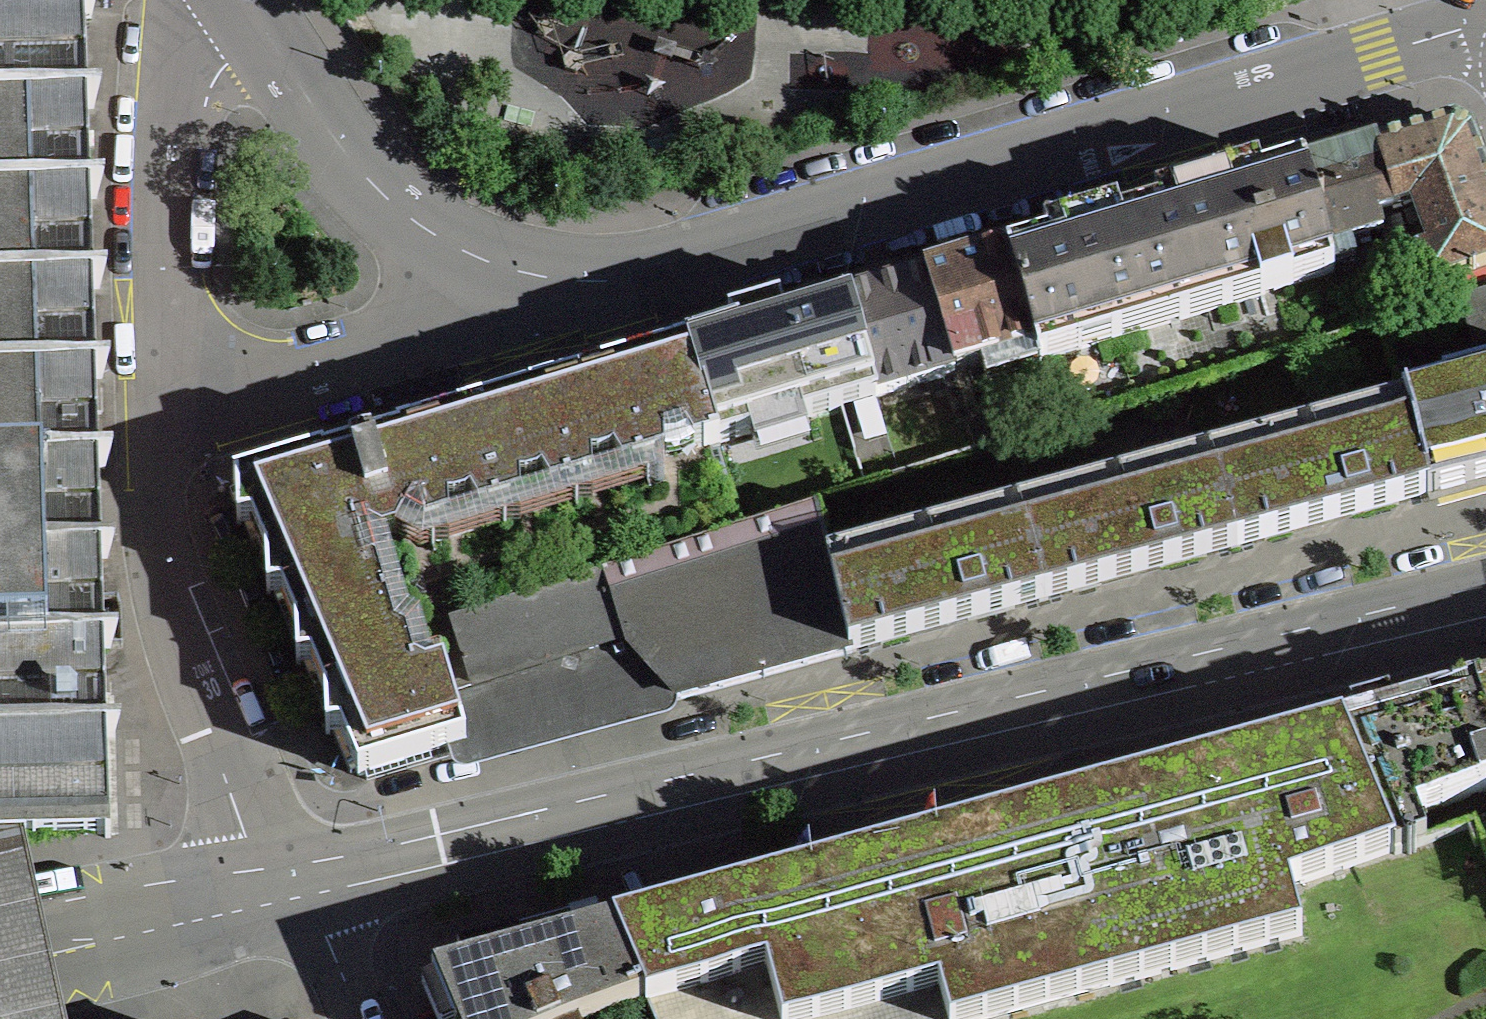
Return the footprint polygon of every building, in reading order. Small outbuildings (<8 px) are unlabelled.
[(20,842),(19,837),(32,836),(32,839),(34,838),(34,836),(105,834),(105,838),(110,838),(110,834),(107,738),(113,738),(113,733),(107,733),(105,696),(110,696),(110,694),(105,694),(105,682),(109,682),(109,680),(105,680),(104,648),(110,648),(110,647),(109,643),(104,643),(102,597),(101,558),(107,558),(107,553),(101,553),(100,533),(102,533),(102,531),(100,531),(99,491),(101,491),(101,489),(99,489),(98,469),(104,468),(104,463),(98,464),(98,457),(102,457),(102,455),(98,455),(97,430),(101,430),(101,428),(97,428),(97,414),(101,414),(101,412),(97,412),(96,387),(100,387),(100,385),(96,385),(96,379),(101,378),(101,373),(95,374),(93,289),(98,289),(98,284),(93,284),(90,199),(96,199),(95,193),(90,194),(87,109),(93,108),(93,103),(87,104),(84,19),(90,18),(90,14),(84,14),(84,0),(0,0),(0,844),(20,842)] [(1470,131),(1453,123),(1376,145),(1395,209),(1376,215),(1381,231),(1389,257),(1403,252),(1419,253),(1430,284),(1485,265),(1485,174),(1470,131)] [(1326,247),(1381,231),(1376,215),(1395,209),(1376,145),(1302,166),(1302,167),(1326,247)] [(1326,247),(1302,167),(1006,255),(1034,350),(1037,362),(1081,349),(1080,347),(1079,348),(1076,337),(1258,283),(1261,294),(1259,294),(1260,296),(1334,275),(1326,247)] [(1006,255),(1005,253),(926,277),(954,374),(1034,350),(1006,255)] [(847,301),(875,397),(954,374),(926,277),(847,301)] [(1485,342),(1485,289),(1459,298),(1474,346),(1485,342)] [(875,397),(847,301),(783,320),(778,305),(727,320),(731,335),(704,343),(687,348),(716,445),(875,397)] [(448,756),(446,750),(465,744),(451,698),(474,690),(453,624),(743,534),(716,445),(687,348),(370,444),(362,445),(354,448),(348,450),(348,452),(323,460),(322,457),(233,483),(235,488),(229,490),(236,507),(237,526),(244,526),(265,576),(266,596),(274,595),(295,645),(296,665),(303,665),(325,715),(325,734),(333,734),(350,774),(356,771),(358,776),(364,774),(366,780),(448,756)] [(1429,496),(1429,498),(1485,482),(1485,371),(1441,383),(1442,387),(1404,398),(1405,403),(1429,496)] [(1210,456),(1237,548),(1429,496),(1405,403),(1210,456)] [(804,515),(816,511),(813,501),(819,499),(806,455),(788,461),(804,515)] [(1018,508),(1044,601),(1237,548),(1210,456),(1018,508)] [(827,560),(850,653),(1044,601),(1018,508),(827,560)] [(626,647),(676,701),(850,653),(827,560),(816,511),(804,515),(743,534),(453,624),(474,690),(451,698),(465,744),(467,750),(490,744),(484,722),(497,710),(507,695),(513,678),(625,643),(626,647)] [(1485,789),(1485,687),(1392,712),(1389,701),(1350,712),(1354,723),(1342,726),(1396,852),(1426,842),(1415,814),(1485,789)] [(612,925),(643,998),(652,1018),(992,1018),(1301,935),(1289,888),(1396,852),(1342,726),(612,925)] [(1475,825),(1485,851),(1485,821),(1475,825)] [(20,842),(0,844),(0,1018),(59,1018),(20,842)] [(431,974),(450,1018),(584,1018),(643,998),(612,925),(431,974)]
